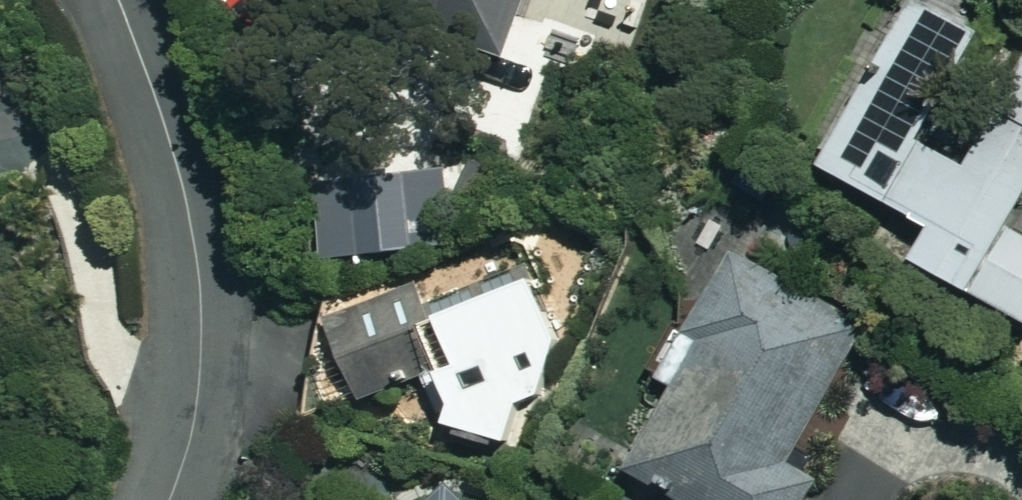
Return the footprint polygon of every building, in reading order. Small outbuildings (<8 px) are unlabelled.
[(516,58),(536,0),(348,0),(516,58)] [(934,5),(840,176),(953,238),(934,272),(1021,320),(1021,234),(1020,233),(1021,230),(1021,94),(979,173),(939,151),(999,41),(934,5)] [(448,235),(410,169),(349,204),(387,269),(448,235)] [(824,484),(803,473),(878,332),(747,262),(681,387),(696,395),(650,482),(684,499),(815,499),(824,484)] [(527,416),(548,408),(528,359),(559,346),(537,293),(455,326),(474,372),(455,380),(471,420),(463,423),(469,440),(481,435),(493,463),(538,444),(527,416)] [(444,376),(410,299),(346,327),(379,405),(444,376)] [(631,449),(568,424),(551,466),(614,491),(631,449)]
